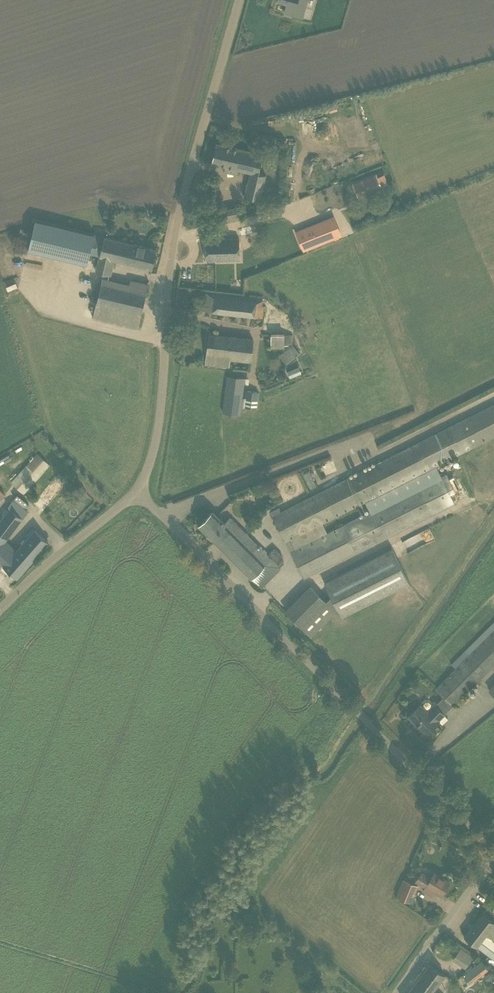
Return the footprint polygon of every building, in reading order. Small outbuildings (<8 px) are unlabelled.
[(276,0),(286,3),(284,12),(302,17),(307,0),(277,0),(276,0)] [(263,154),(217,143),(212,162),(251,171),(245,196),(260,200),(266,175),(259,173),(263,154)] [(382,189),(376,175),(354,184),(359,198),(382,189)] [(303,250),(334,238),(338,236),(342,235),(334,216),(296,231),(303,250)] [(89,252),(99,255),(101,247),(91,245),(94,233),(35,219),(28,249),(87,264),(89,252)] [(113,259),(152,268),(156,249),(104,236),(103,236),(101,247),(99,255),(95,271),(109,274),(113,259)] [(240,238),(207,238),(207,259),(240,259),(240,238)] [(141,282),(131,279),(128,289),(101,283),(93,316),(138,328),(141,313),(142,311),(143,305),(148,283),(141,282)] [(262,297),(205,291),(203,310),(260,317),(262,297)] [(253,339),(209,333),(207,352),(206,365),(229,367),(230,354),(251,357),(253,339)] [(284,345),(291,345),(293,344),(293,334),(284,334),(284,345)] [(286,363),(300,352),(293,343),(293,344),(291,345),(279,355),(286,363)] [(240,414),(241,401),(244,377),(228,375),(223,412),(240,414)] [(246,390),(245,402),(244,406),(257,408),(259,391),(246,390)] [(365,501),(369,511),(375,508),(369,498),(436,465),(457,454),(493,436),(493,404),(419,442),(281,512),(279,507),(275,509),(271,511),(285,541),(322,522),(365,501)] [(23,492),(26,495),(32,489),(28,486),(49,463),(38,454),(12,483),(23,492)] [(369,511),(327,532),(322,522),(285,541),(286,542),(304,578),(432,513),(440,509),(454,502),(449,493),(453,491),(455,490),(459,488),(454,476),(449,478),(447,473),(441,476),(436,465),(369,498),(375,508),(369,511)] [(310,470),(304,473),(310,488),(316,485),(310,470)] [(86,490),(81,485),(77,489),(83,494),(86,490)] [(12,580),(16,576),(17,577),(48,541),(35,529),(17,550),(5,540),(28,511),(13,500),(8,506),(5,504),(0,510),(0,569),(12,580)] [(251,576),(261,587),(281,567),(276,563),(282,556),(274,548),(268,554),(247,534),(230,516),(224,522),(213,510),(198,524),(199,525),(198,525),(199,525),(250,576),(251,577),(251,576)] [(331,596),(337,607),(342,616),(410,582),(392,548),(324,581),(331,596)] [(444,696),(453,706),(493,665),(493,630),(436,688),(444,696)] [(444,714),(435,705),(435,704),(427,712),(420,704),(408,715),(418,725),(417,726),(425,735),(426,734),(439,721),(438,720),(444,714)] [(423,890),(431,895),(435,890),(441,894),(449,881),(435,872),(431,878),(421,872),(416,880),(426,886),(423,890)] [(418,885),(404,879),(397,895),(411,901),(418,885)] [(482,912),(464,936),(493,959),(493,941),(486,935),(493,925),(493,921),(482,912)] [(468,967),(474,954),(460,947),(453,959),(468,967)] [(489,970),(482,960),(471,967),(470,966),(461,973),(469,984),(489,970)] [(429,964),(416,981),(431,992),(434,990),(445,975),(429,963),(429,964)] [(434,990),(431,992),(416,981),(406,992),(438,992),(434,990)]
